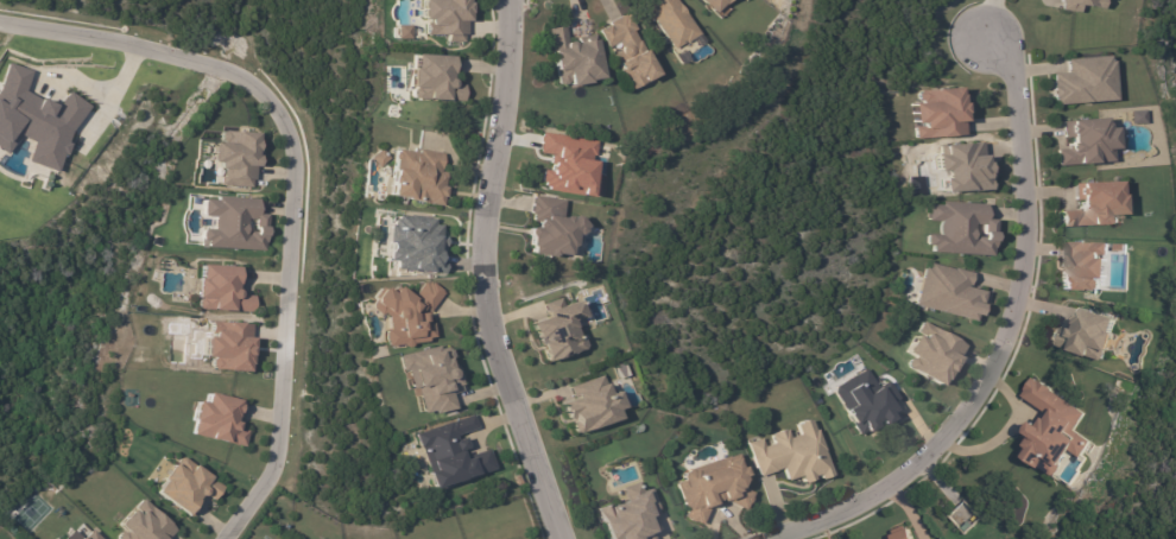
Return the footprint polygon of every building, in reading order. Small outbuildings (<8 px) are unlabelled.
[(425,1),(425,0),(466,0),(466,5),(467,5),(467,15),(466,15),(466,37),(463,37),(463,43),(444,44),(444,38),(422,38),(422,25),(423,25),(423,21),(415,23),(415,1),(425,1)] [(697,34),(676,0),(651,0),(643,5),(670,50),(697,34)] [(712,14),(698,0),(728,0),(721,6),(712,14)] [(1077,13),(1078,5),(1102,9),(1103,0),(1058,0),(1057,10),(1077,13)] [(650,75),(651,76),(644,80),(644,82),(626,91),(617,72),(614,72),(611,65),(613,64),(609,57),(615,53),(615,51),(612,46),(606,50),(596,31),(608,25),(607,24),(626,13),(634,30),(632,32),(641,51),(638,53),(641,61),(643,61),(650,75)] [(567,27),(569,40),(571,43),(593,39),(600,77),(584,80),(586,82),(567,84),(565,83),(558,84),(556,70),(552,70),(549,50),(552,49),(548,27),(565,24),(567,27)] [(1112,101),(1110,55),(1065,58),(1065,72),(1051,73),(1052,104),(1112,101)] [(453,59),(453,75),(444,75),(444,82),(445,85),(461,85),(460,103),(441,102),(441,103),(416,102),(416,101),(405,101),(403,99),(404,93),(405,91),(397,90),(398,71),(403,71),(403,56),(453,58),(453,59)] [(20,134),(32,142),(26,162),(56,171),(59,162),(63,155),(70,133),(88,105),(68,91),(57,108),(43,99),(24,93),(31,70),(8,63),(2,84),(0,87),(0,150),(6,154),(20,134)] [(961,135),(958,88),(918,90),(919,103),(912,103),(913,138),(961,135)] [(256,132),(219,131),(218,142),(212,142),(211,185),(255,187),(256,132)] [(587,196),(595,140),(540,132),(537,153),(550,155),(547,176),(541,175),(539,189),(587,196)] [(986,190),(984,142),(941,144),(941,154),(934,155),(935,171),(941,171),(942,192),(986,190)] [(422,151),(441,154),(437,173),(443,173),(437,208),(380,198),(381,189),(379,189),(381,179),(382,179),(384,172),(387,172),(390,163),(387,163),(388,153),(392,153),(392,151),(403,152),(402,163),(410,164),(411,153),(415,153),(415,150),(422,151)] [(379,151),(370,157),(376,167),(386,161),(379,151)] [(1061,227),(1119,225),(1118,181),(1078,182),(1079,209),(1061,209),(1061,227)] [(525,234),(525,230),(529,229),(533,229),(535,223),(537,222),(537,220),(533,220),(535,215),(531,214),(533,203),(536,203),(537,195),(561,199),(557,216),(569,218),(573,216),(576,217),(582,227),(582,230),(580,230),(580,233),(575,236),(571,235),(569,246),(564,251),(564,254),(561,256),(551,254),(550,258),(530,254),(531,247),(527,247),(529,239),(526,239),(525,235),(525,234)] [(265,250),(266,214),(257,213),(258,199),(202,196),(202,216),(213,216),(213,230),(203,230),(202,247),(265,250)] [(990,255),(992,219),(983,219),(984,204),(928,201),(927,221),(939,221),(938,234),(928,234),(927,252),(990,255)] [(441,273),(444,219),(388,216),(386,260),(393,261),(392,270),(441,273)] [(1060,290),(1098,290),(1098,279),(1106,279),(1106,256),(1107,256),(1107,243),(1061,242),(1060,290)] [(975,320),(982,291),(967,288),(971,272),(925,262),(914,306),(975,320)] [(253,311),(253,295),(237,294),(237,285),(241,285),(241,266),(196,265),(195,309),(253,311)] [(434,340),(431,324),(426,322),(424,311),(435,310),(442,288),(426,283),(421,283),(417,296),(396,289),(389,290),(379,287),(372,310),(381,313),(386,312),(388,323),(384,335),(385,346),(400,344),(434,340)] [(580,312),(581,319),(569,323),(575,340),(578,338),(581,341),(583,347),(583,349),(540,363),(535,347),(544,344),(542,337),(532,341),(527,324),(545,318),(543,312),(569,304),(573,313),(578,311),(580,312)] [(1047,344),(1104,362),(1117,319),(1077,307),(1070,332),(1053,327),(1047,344)] [(249,371),(251,323),(210,321),(209,336),(204,336),(203,357),(210,357),(210,369),(249,371)] [(941,386),(963,344),(921,322),(905,353),(911,356),(905,367),(941,386)] [(399,355),(407,389),(415,387),(421,414),(453,408),(450,393),(460,391),(456,373),(452,374),(445,345),(399,355)] [(888,403),(896,399),(886,380),(873,386),(865,369),(831,386),(856,437),(896,417),(888,403)] [(617,420),(614,409),(621,407),(616,391),(607,393),(602,376),(569,385),(573,399),(562,402),(571,433),(617,420)] [(1031,378),(1023,389),(1024,389),(1020,395),(1048,413),(1045,418),(1042,417),(1037,425),(1032,420),(1029,421),(1028,423),(1026,424),(1026,425),(1025,426),(1025,429),(1025,432),(1029,435),(1023,444),(1024,445),(1019,454),(1037,467),(1038,465),(1051,475),(1054,474),(1055,473),(1056,471),(1057,469),(1058,468),(1060,465),(1060,464),(1060,462),(1069,449),(1080,457),(1089,440),(1073,430),(1083,412),(1049,389),(1050,388),(1038,380),(1037,381),(1031,378)] [(244,446),(247,430),(235,428),(237,417),(241,418),(245,401),(206,393),(204,403),(195,401),(189,435),(244,446)] [(430,487),(494,470),(488,450),(466,456),(460,433),(477,428),(474,415),(414,431),(422,460),(429,458),(432,470),(426,471),(430,487)] [(820,443),(822,451),(821,452),(830,477),(818,482),(816,476),(809,478),(810,482),(799,486),(797,478),(786,482),(782,469),(759,477),(747,444),(761,438),(764,446),(773,444),(770,435),(786,430),(789,438),(798,436),(796,426),(810,421),(813,431),(815,431),(820,443)] [(199,502),(197,501),(202,493),(213,500),(223,485),(177,456),(154,493),(190,517),(199,502)] [(741,511),(726,503),(719,506),(717,503),(713,506),(709,512),(702,526),(684,519),(688,512),(683,509),(675,486),(683,483),(682,480),(683,475),(729,458),(731,459),(736,456),(742,473),(740,474),(744,484),(739,488),(753,495),(744,512),(741,511)] [(518,476),(520,486),(516,487),(512,477),(518,476)] [(650,488),(640,491),(638,482),(620,488),(624,500),(596,509),(606,538),(653,538),(647,518),(659,514),(650,488)] [(122,529),(114,538),(167,538),(175,530),(140,498),(117,524),(122,529)] [(906,524),(896,530),(891,538),(913,538),(906,524)] [(967,524),(970,527),(963,534),(960,531),(967,524)] [(91,529),(81,538),(101,538),(91,529)] [(71,530),(62,538),(81,538),(71,530)]
